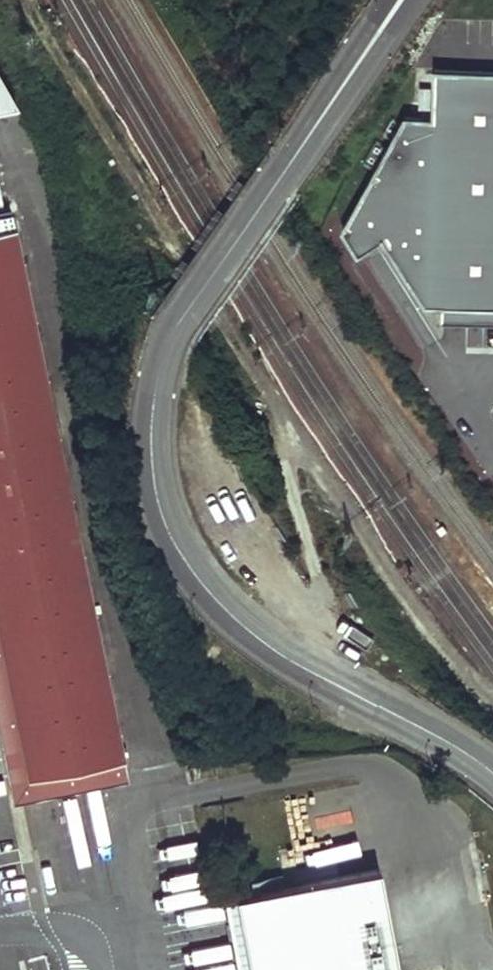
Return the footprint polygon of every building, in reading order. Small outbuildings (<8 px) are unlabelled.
[(437,69),(435,118),(408,117),(344,229),(355,246),(379,230),(385,239),(428,306),(445,306),(492,308),(492,71),(466,70),(437,69)] [(15,102),(0,75),(0,104),(15,102)] [(119,763),(13,224),(0,226),(0,698),(17,783),(119,763)] [(355,246),(360,255),(385,239),(379,230),(355,246)] [(444,322),(450,322),(492,323),(492,308),(445,306),(444,322)] [(121,774),(119,763),(17,783),(0,698),(0,766),(6,797),(121,774)] [(374,866),(232,892),(246,969),(393,969),(374,866)] [(232,892),(220,894),(234,969),(246,969),(232,892)]
